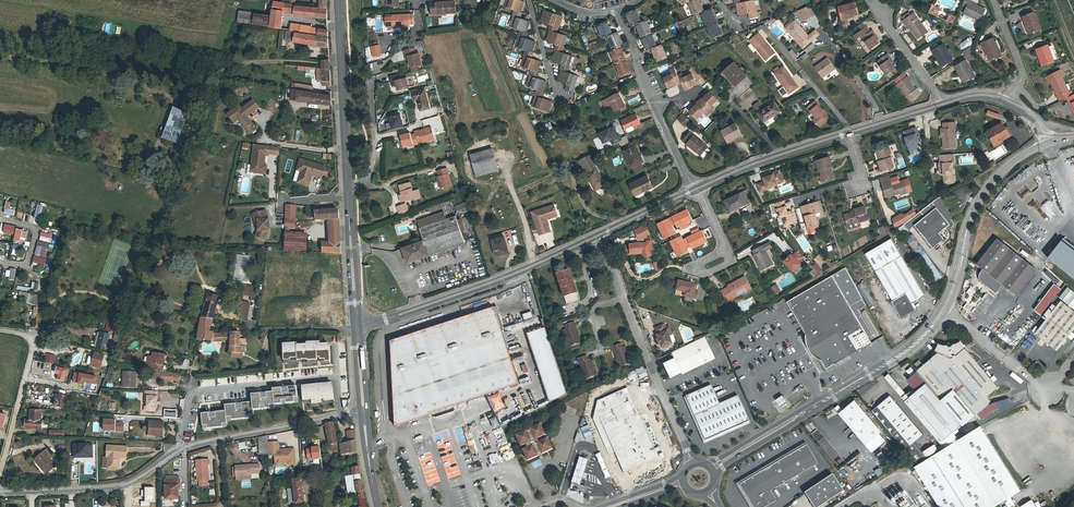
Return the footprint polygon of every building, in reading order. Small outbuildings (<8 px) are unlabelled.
[(514,10),(521,12),(524,2),(519,0),(506,0),(507,0),(505,6),(514,10)] [(689,2),(694,15),(701,12),(704,11),(699,0),(693,0),(692,1),(689,2)] [(962,5),(967,7),(965,13),(980,20),(985,10),(976,6),(970,3),(971,0),(965,0),(962,5)] [(274,5),(273,10),(283,11),(284,3),(274,1),(274,5)] [(753,1),(743,3),(737,4),(739,14),(750,12),(751,18),(758,17),(757,11),(756,11),(755,7),(754,7),(753,1)] [(431,8),(432,14),(443,13),(456,13),(455,2),(436,3),(436,8),(431,8)] [(294,13),(295,6),(296,5),(284,3),(283,11),(285,12),(285,13),(294,14),(294,13)] [(838,7),(841,17),(848,15),(849,16),(859,14),(856,3),(838,7)] [(930,10),(929,13),(936,16),(938,13),(935,7),(932,5),(930,10)] [(327,9),(295,6),(294,13),(300,14),(300,15),(327,18),(327,9)] [(806,19),(810,17),(807,11),(811,9),(809,6),(800,10),(802,14),(803,13),(806,19)] [(704,11),(701,12),(707,25),(716,21),(711,8),(704,11)] [(626,13),(631,26),(636,24),(641,22),(636,9),(626,13)] [(521,12),(514,10),(512,16),(513,16),(512,20),(513,20),(511,26),(520,30),(526,32),(530,22),(519,18),(521,12)] [(254,24),(255,13),(240,11),(238,22),(254,24)] [(550,31),(556,33),(558,27),(557,26),(559,22),(558,22),(560,16),(545,11),(541,21),(552,24),(550,30),(550,31)] [(272,16),(255,13),(254,24),(271,27),(272,16)] [(906,26),(907,25),(910,23),(914,29),(912,31),(918,39),(928,32),(914,13),(911,15),(905,20),(903,21),(906,26)] [(1023,17),(1027,25),(1030,33),(1033,32),(1040,29),(1041,29),(1037,21),(1034,13),(1023,17)] [(392,15),(392,17),(393,27),(403,26),(403,24),(414,24),(413,14),(392,15)] [(282,17),(272,16),(271,27),(281,29),(282,17)] [(381,16),(366,17),(366,26),(375,25),(375,32),(381,32),(381,16)] [(641,22),(636,24),(642,38),(651,33),(646,20),(641,22)] [(792,20),(784,27),(786,29),(803,48),(819,34),(816,30),(808,36),(795,21),(794,22),(792,20)] [(597,25),(603,38),(608,36),(613,34),(607,21),(597,25)] [(716,21),(707,25),(712,39),(722,35),(716,21)] [(310,33),(311,27),(311,26),(292,23),(291,31),(310,34),(310,33)] [(864,34),(862,35),(863,36),(870,31),(867,26),(862,30),(861,30),(864,34)] [(526,32),(520,30),(518,36),(519,36),(518,40),(519,40),(516,46),(525,50),(532,52),(535,42),(525,38),(527,32),(526,32)] [(857,39),(862,35),(864,34),(861,30),(855,35),(857,39)] [(872,30),(870,31),(863,36),(866,41),(865,42),(871,50),(880,43),(877,39),(874,36),(876,34),(872,30)] [(294,42),(296,33),(289,31),(287,40),(294,42)] [(556,51),(562,53),(564,47),(563,46),(564,42),(563,42),(565,36),(556,33),(550,31),(547,41),(557,44),(555,50),(556,51)] [(613,34),(608,36),(613,50),(620,47),(623,45),(617,32),(613,34)] [(328,38),(296,33),(294,42),(329,47),(328,38)] [(657,46),(651,33),(642,38),(647,51),(652,49),(657,46)] [(750,41),(751,43),(757,50),(766,60),(775,53),(759,33),(750,41)] [(1001,56),(998,48),(996,48),(995,46),(993,40),(981,44),(980,46),(986,62),(1001,56)] [(757,50),(751,43),(748,46),(754,52),(757,50)] [(806,53),(815,47),(812,43),(804,49),(806,53)] [(933,51),(938,60),(940,60),(944,66),(954,60),(950,55),(953,53),(950,49),(948,50),(944,44),(933,51)] [(381,55),(379,45),(371,46),(371,47),(373,57),(381,55)] [(657,46),(652,49),(657,62),(667,58),(661,45),(657,46)] [(1048,46),(1037,50),(1043,65),(1054,61),(1048,46)] [(613,50),(610,51),(616,64),(626,60),(620,47),(613,50)] [(970,54),(972,49),(970,47),(963,52),(966,57),(970,54)] [(404,50),(406,57),(408,56),(409,59),(412,72),(418,70),(416,65),(422,64),(419,53),(416,54),(415,48),(404,50)] [(532,52),(525,50),(523,56),(524,56),(523,60),(524,60),(522,66),(531,69),(537,72),(541,62),(530,58),(532,52)] [(561,71),(567,73),(570,67),(568,66),(570,62),(569,62),(571,56),(562,53),(556,51),(552,61),(563,64),(561,70),(561,71)] [(889,60),(891,58),(887,54),(878,60),(881,65),(880,66),(887,75),(896,69),(892,63),(889,60)] [(831,68),(834,66),(828,58),(815,67),(822,78),(832,71),(831,68)] [(626,60),(616,64),(622,77),(631,73),(626,60)] [(955,66),(961,76),(962,75),(966,82),(976,76),(966,60),(955,66)] [(746,76),(734,63),(724,72),(735,85),(746,76)] [(784,66),(780,69),(776,72),(774,73),(789,94),(798,87),(784,66)] [(331,85),(330,69),(322,68),(317,68),(317,79),(320,79),(320,81),(323,81),(323,85),(331,85)] [(669,88),(674,86),(677,84),(677,85),(682,83),(678,75),(674,68),(670,70),(672,74),(664,78),(669,88)] [(537,72),(531,69),(529,76),(530,76),(529,80),(530,80),(528,86),(537,89),(543,92),(546,82),(536,78),(538,72),(537,72)] [(566,90),(573,93),(575,87),(574,86),(575,82),(574,82),(576,76),(567,73),(561,71),(558,81),(568,84),(566,90)] [(1051,81),(1061,101),(1070,96),(1068,92),(1061,77),(1063,76),(1061,71),(1049,76),(1051,81)] [(405,73),(396,75),(397,80),(395,80),(397,85),(398,90),(409,88),(408,87),(405,73)] [(682,73),(678,75),(682,83),(685,90),(689,88),(689,87),(692,86),(697,83),(692,74),(684,78),(682,73)] [(895,79),(898,83),(906,78),(902,74),(895,79)] [(908,76),(906,78),(898,83),(897,85),(906,97),(916,89),(910,81),(911,80),(908,76)] [(669,96),(680,92),(677,86),(666,90),(669,96)] [(543,92),(537,89),(534,95),(536,96),(534,100),(535,100),(533,106),(548,112),(552,102),(549,101),(541,98),(543,92)] [(331,95),(297,90),(296,100),(296,101),(332,104),(331,95)] [(425,90),(413,93),(415,100),(418,99),(420,110),(429,108),(425,90)] [(710,92),(705,96),(703,99),(702,98),(699,101),(710,113),(713,110),(710,106),(717,100),(710,92)] [(625,107),(618,93),(602,101),(608,112),(614,109),(615,112),(625,107)] [(237,118),(246,130),(253,124),(247,116),(258,108),(253,101),(241,109),(239,106),(227,115),(233,122),(237,118)] [(707,116),(710,113),(699,101),(695,104),(696,105),(694,107),(689,111),(697,119),(703,113),(707,116)] [(807,108),(815,117),(817,119),(814,121),(819,128),(830,118),(815,101),(807,108)] [(753,106),(758,113),(763,109),(759,102),(753,106)] [(774,102),(763,109),(758,113),(764,122),(780,111),(774,102)] [(174,108),(171,116),(181,119),(183,112),(174,108)] [(989,110),(987,115),(998,118),(999,114),(989,110)] [(388,130),(404,125),(400,114),(390,117),(391,122),(386,124),(388,130)] [(641,124),(636,114),(622,120),(626,129),(633,125),(634,127),(641,124)] [(185,121),(181,119),(171,116),(163,138),(177,143),(185,121)] [(679,121),(685,127),(690,122),(684,116),(679,121)] [(956,147),(955,137),(954,137),(953,133),(955,133),(954,128),(956,128),(955,122),(943,123),(943,129),(941,129),(941,134),(943,134),(943,137),(944,148),(956,147)] [(988,131),(989,132),(992,138),(996,144),(1012,135),(1008,127),(1006,128),(1002,123),(988,131)] [(253,124),(246,130),(249,135),(256,129),(253,124)] [(597,132),(602,143),(609,139),(612,144),(621,140),(614,124),(597,132)] [(742,135),(736,124),(723,131),(730,144),(739,139),(738,137),(742,135)] [(403,146),(409,145),(413,144),(413,145),(418,144),(422,143),(422,142),(422,140),(428,139),(429,141),(435,139),(431,127),(419,131),(419,130),(414,132),(415,134),(411,135),(410,133),(400,135),(403,146)] [(910,150),(917,148),(915,144),(918,143),(919,142),(916,134),(918,133),(916,127),(903,131),(910,150)] [(690,132),(683,141),(701,155),(708,147),(690,132)] [(268,154),(279,155),(280,148),(275,147),(254,145),(252,163),(255,164),(254,173),(257,173),(263,174),(264,165),(262,165),(263,160),(265,160),(265,155),(266,152),(269,152),(268,154)] [(632,167),(641,163),(645,161),(642,155),(641,156),(636,146),(625,151),(632,167)] [(894,167),(889,153),(887,147),(876,151),(875,154),(877,160),(879,161),(882,170),(894,167)] [(492,150),(472,155),(477,175),(497,170),(492,150)] [(919,153),(908,157),(910,162),(921,159),(919,153)] [(940,172),(942,172),(944,172),(944,175),(944,183),(954,182),(953,163),(954,163),(954,154),(940,155),(940,164),(939,164),(940,172)] [(580,161),(590,181),(592,180),(597,190),(605,185),(596,167),(595,168),(589,156),(580,161)] [(830,156),(828,157),(816,161),(817,161),(812,163),(814,168),(818,166),(820,171),(822,175),(820,176),(822,182),(834,178),(832,170),(833,170),(832,167),(833,166),(830,156)] [(978,158),(980,166),(987,164),(986,156),(978,158)] [(300,160),(299,165),(303,167),(301,171),(298,183),(308,186),(312,175),(312,174),(311,174),(311,172),(322,176),(323,175),(326,176),(329,169),(325,168),(325,167),(300,160)] [(641,163),(632,167),(636,174),(644,170),(641,163)] [(447,168),(437,171),(441,182),(439,183),(441,189),(452,186),(447,168)] [(780,170),(773,173),(773,174),(770,175),(764,178),(765,182),(758,184),(760,192),(768,189),(768,188),(777,184),(776,182),(783,179),(780,170)] [(630,184),(635,194),(642,190),(643,192),(653,187),(647,176),(630,184)] [(887,197),(895,194),(894,191),(900,190),(901,193),(901,194),(907,192),(907,190),(910,188),(908,182),(904,183),(904,181),(895,183),(894,180),(891,181),(889,176),(881,178),(887,197)] [(399,185),(402,195),(404,201),(415,198),(415,199),(421,198),(418,190),(413,191),(410,182),(399,185)] [(1052,185),(1048,188),(1054,196),(1058,193),(1052,185)] [(750,203),(744,191),(740,193),(724,200),(730,211),(738,207),(738,208),(750,203)] [(914,225),(933,248),(944,239),(939,233),(947,227),(950,231),(951,229),(952,227),(953,225),(954,223),(952,219),(954,217),(948,209),(950,207),(941,196),(938,198),(904,224),(908,230),(914,225)] [(783,201),(774,204),(776,210),(777,209),(779,213),(780,218),(782,217),(784,224),(789,223),(789,224),(794,223),(791,214),(788,215),(787,212),(786,207),(784,207),(783,201)] [(805,217),(807,222),(808,227),(818,224),(816,217),(820,215),(821,214),(820,212),(821,212),(818,202),(801,207),(804,217),(805,217)] [(465,203),(455,206),(457,211),(461,214),(468,211),(465,203)] [(397,206),(400,214),(408,211),(405,204),(397,206)] [(37,205),(34,218),(39,220),(42,206),(37,205)] [(548,216),(557,213),(554,205),(532,212),(539,235),(550,231),(546,219),(548,216)] [(340,232),(338,210),(330,210),(330,206),(315,206),(315,207),(315,208),(313,208),(313,210),(315,210),(315,221),(328,221),(335,220),(335,225),(334,225),(335,230),(337,232),(340,232)] [(869,219),(865,206),(855,209),(855,211),(852,212),(853,214),(845,216),(849,230),(860,226),(859,222),(869,219)] [(265,211),(254,214),(256,220),(258,220),(258,230),(258,231),(255,236),(264,240),(267,234),(267,231),(269,230),(268,220),(267,220),(267,215),(265,211)] [(286,214),(286,221),(295,221),(295,211),(286,211),(286,214)] [(464,243),(460,232),(457,220),(455,216),(446,219),(444,212),(418,221),(421,228),(420,228),(424,241),(403,248),(408,262),(464,243)] [(328,221),(330,243),(341,243),(340,232),(337,232),(335,230),(334,225),(335,225),(335,220),(328,221)] [(13,235),(15,227),(5,225),(3,233),(13,235)] [(639,240),(649,235),(646,227),(635,232),(639,240)] [(307,233),(290,232),(285,232),(284,242),(284,248),(284,251),(307,252),(307,233)] [(942,278),(912,232),(905,237),(924,265),(920,268),(932,285),(942,278)] [(504,237),(492,240),(497,256),(508,252),(504,237)] [(912,303),(925,295),(892,238),(866,253),(893,300),(891,301),(901,318),(916,310),(912,303)] [(1003,285),(1009,290),(1029,264),(997,238),(977,264),(983,269),(980,273),(979,274),(979,276),(979,277),(979,278),(980,280),(981,281),(996,293),(1003,285)] [(651,256),(651,250),(653,250),(652,243),(651,240),(647,241),(647,243),(625,246),(626,255),(641,254),(642,257),(651,256)] [(341,253),(341,243),(330,243),(322,243),(323,252),(341,253)] [(754,256),(761,270),(773,264),(766,251),(772,247),(769,243),(753,251),(755,255),(754,256)] [(798,261),(802,257),(797,251),(792,256),(791,254),(784,261),(793,271),(800,264),(798,261)] [(822,264),(825,261),(819,254),(816,257),(822,264)] [(1029,264),(1009,290),(1016,295),(1037,270),(1029,264)] [(313,280),(313,290),(327,290),(327,284),(342,284),(342,276),(327,276),(327,268),(315,268),(315,280),(313,280)] [(809,272),(814,278),(819,275),(813,269),(809,272)] [(832,275),(850,306),(861,300),(843,269),(832,275)] [(1042,274),(1046,278),(1051,272),(1046,269),(1042,274)] [(557,274),(566,303),(579,299),(569,270),(557,274)] [(850,306),(832,275),(787,302),(806,334),(806,337),(806,339),(806,341),(807,343),(808,345),(809,348),(809,349),(810,350),(811,352),(813,354),(815,356),(818,358),(821,360),(822,361),(826,368),(829,367),(831,365),(838,361),(843,359),(872,342),(869,337),(854,312),(850,306)] [(751,288),(744,277),(728,285),(729,287),(721,291),(727,301),(751,288)] [(1030,294),(1045,280),(1043,278),(1028,292),(1030,294)] [(693,302),(697,285),(679,281),(676,290),(687,293),(685,300),(693,302)] [(776,290),(778,293),(781,291),(777,284),(770,288),(772,291),(776,290)] [(1041,315),(1061,289),(1054,284),(1034,310),(1041,315)] [(257,300),(258,288),(245,286),(244,294),(252,295),(252,300),(257,300)] [(1059,298),(1073,309),(1073,292),(1068,287),(1059,298)] [(27,302),(29,294),(19,292),(19,294),(21,295),(23,295),(21,300),(27,302)] [(29,293),(29,294),(27,302),(27,303),(35,305),(38,296),(29,293)] [(203,316),(202,318),(212,319),(213,319),(215,313),(216,310),(220,297),(209,294),(203,316)] [(234,306),(242,306),(242,303),(242,298),(235,297),(234,301),(234,306)] [(864,305),(861,300),(850,306),(854,312),(859,309),(864,306),(864,305)] [(1073,329),(1073,311),(1061,301),(1056,307),(1054,305),(1043,318),(1046,320),(1035,333),(1057,351),(1073,329)] [(968,314),(974,309),(967,302),(962,307),(968,314)] [(250,304),(242,303),(242,306),(241,318),(248,319),(250,304)] [(391,342),(393,381),(399,400),(403,411),(395,414),(395,427),(429,415),(429,414),(435,412),(437,418),(453,413),(451,407),(457,404),(519,384),(494,308),(391,342)] [(128,314),(130,311),(122,309),(118,323),(115,332),(116,332),(121,333),(123,330),(128,314)] [(859,309),(854,312),(869,337),(873,334),(859,309)] [(533,318),(531,312),(522,315),(524,321),(533,318)] [(212,340),(213,333),(214,332),(209,332),(212,319),(202,318),(198,340),(212,340)] [(569,346),(580,343),(578,336),(575,327),(576,327),(575,322),(565,326),(567,330),(564,331),(569,346)] [(669,331),(668,327),(667,327),(666,325),(663,326),(663,325),(656,328),(658,335),(657,336),(659,340),(657,341),(658,345),(660,344),(662,348),(672,344),(669,335),(667,331),(669,331)] [(567,394),(545,328),(527,334),(550,403),(567,394)] [(118,344),(121,333),(116,332),(113,342),(108,341),(110,335),(101,332),(97,347),(115,352),(118,344)] [(240,334),(240,333),(231,333),(221,333),(213,333),(212,340),(212,341),(224,341),(224,340),(231,340),(230,352),(232,352),(243,352),(245,352),(246,340),(240,339),(240,334)] [(704,337),(671,353),(681,373),(702,363),(702,364),(712,359),(704,341),(706,340),(704,337)] [(904,401),(944,449),(959,439),(953,432),(962,424),(963,426),(977,414),(987,405),(989,404),(991,401),(987,396),(998,388),(965,348),(966,347),(966,346),(968,344),(967,343),(965,345),(961,340),(957,343),(955,344),(954,344),(953,344),(951,346),(949,347),(947,345),(944,345),(941,344),(939,343),(935,351),(939,352),(916,371),(917,372),(908,380),(917,391),(904,401)] [(307,345),(301,346),(302,361),(302,363),(318,363),(317,358),(321,358),(321,362),(330,362),(329,345),(317,345),(316,343),(307,343),(307,345)] [(298,359),(298,346),(298,344),(284,345),(285,363),(298,363),(298,361),(298,359)] [(614,351),(617,359),(620,367),(631,363),(625,347),(623,348),(621,344),(612,347),(613,352),(614,351)] [(103,373),(107,374),(108,367),(104,366),(103,370),(101,369),(104,354),(96,352),(95,357),(89,356),(87,364),(91,365),(90,370),(103,373)] [(151,357),(150,363),(152,363),(152,369),(159,370),(162,371),(165,355),(154,353),(153,357),(151,357)] [(585,379),(596,375),(594,368),(591,359),(588,360),(587,356),(578,359),(579,364),(580,363),(585,379)] [(58,380),(64,381),(67,370),(57,368),(56,374),(59,375),(58,380)] [(136,372),(132,372),(125,372),(123,372),(123,387),(133,388),(133,384),(136,384),(136,372)] [(884,376),(900,396),(904,392),(888,372),(884,376)] [(1024,380),(1013,372),(1010,375),(1021,384),(1024,380)] [(399,400),(393,381),(395,414),(403,411),(399,400)] [(332,384),(324,385),(325,393),(324,394),(324,397),(322,397),(322,396),(321,396),(320,387),(303,389),(304,401),(312,400),(313,402),(313,404),(322,403),(322,400),(325,399),(325,400),(334,399),(332,384)] [(711,385),(686,396),(705,441),(750,421),(738,395),(720,404),(711,385)] [(273,392),(275,405),(298,402),(297,386),(288,387),(288,388),(288,392),(282,393),(282,389),(282,388),(273,389),(273,392)] [(157,402),(158,391),(145,390),(145,396),(147,396),(147,402),(147,407),(147,411),(156,412),(156,407),(157,407),(157,405),(157,402)] [(249,415),(254,414),(254,410),(261,409),(260,406),(264,405),(265,409),(270,408),(270,405),(275,405),(273,392),(266,393),(267,397),(261,398),(260,393),(256,394),(251,394),(252,402),(242,403),(242,408),(236,408),(236,404),(225,405),(225,411),(215,412),(216,417),(209,417),(209,412),(201,413),(203,429),(223,427),(222,424),(227,423),(227,417),(231,417),(231,420),(249,418),(249,415)] [(642,445),(619,392),(595,403),(592,413),(612,458),(642,445)] [(67,397),(59,395),(58,401),(56,400),(55,406),(65,408),(67,397)] [(787,402),(782,395),(776,400),(780,407),(787,402)] [(912,457),(918,465),(927,459),(913,443),(923,434),(890,395),(877,406),(897,430),(892,434),(912,457)] [(881,431),(855,400),(839,413),(866,445),(881,431)] [(987,405),(977,414),(982,419),(991,412),(999,408),(996,402),(987,405)] [(429,414),(429,415),(430,417),(432,419),(434,419),(436,420),(438,420),(440,421),(442,420),(445,420),(446,420),(448,419),(450,418),(452,417),(454,415),(455,413),(457,411),(458,409),(458,408),(457,404),(451,407),(453,413),(437,418),(435,412),(429,414)] [(877,406),(872,410),(892,434),(897,430),(877,406)] [(41,421),(40,421),(40,410),(31,409),(31,421),(27,421),(26,428),(41,429),(41,421)] [(492,428),(498,425),(494,414),(488,417),(492,428)] [(104,432),(124,432),(124,424),(116,424),(116,420),(104,421),(104,432)] [(149,435),(163,436),(164,423),(150,422),(149,435)] [(338,446),(333,422),(325,424),(330,447),(338,446)] [(523,450),(528,461),(539,456),(538,454),(541,453),(542,454),(552,449),(547,438),(543,440),(541,437),(546,435),(540,424),(530,429),(530,430),(527,431),(527,430),(516,435),(521,446),(526,444),(528,447),(523,450)] [(941,506),(994,506),(1021,490),(981,426),(978,427),(959,439),(944,449),(927,459),(918,465),(911,469),(924,488),(927,486),(941,506)] [(585,438),(592,436),(589,429),(582,432),(583,435),(584,435),(585,438)] [(357,452),(355,430),(347,431),(349,442),(342,444),(340,444),(341,455),(357,452)] [(818,441),(823,437),(816,430),(812,434),(818,441)] [(269,453),(268,442),(267,436),(259,437),(260,454),(269,453)] [(92,457),(92,442),(71,442),(71,457),(92,457)] [(279,442),(268,442),(269,453),(269,455),(275,455),(275,457),(277,457),(278,462),(284,462),(289,462),(289,463),(296,463),(295,449),(285,449),(285,451),(280,451),(279,450),(279,442)] [(739,484),(753,506),(765,506),(777,500),(771,491),(818,463),(807,444),(739,484)] [(108,446),(107,457),(109,457),(108,468),(108,469),(116,469),(117,457),(119,457),(127,458),(127,447),(108,446)] [(320,458),(319,446),(305,447),(306,459),(320,458)] [(35,460),(41,468),(43,466),(48,473),(56,466),(50,459),(53,456),(47,449),(35,460)] [(427,486),(440,482),(431,452),(418,455),(427,486)] [(600,452),(595,454),(605,479),(611,477),(600,452)] [(579,457),(571,483),(580,486),(588,460),(579,457)] [(198,481),(200,481),(208,480),(210,480),(208,464),(210,464),(209,459),(196,460),(198,481)] [(259,464),(250,465),(250,467),(248,467),(248,465),(236,466),(237,477),(242,477),(251,476),(251,473),(260,473),(259,464)] [(358,492),(363,491),(359,466),(353,467),(354,475),(355,478),(347,479),(349,493),(358,492)] [(873,470),(877,476),(882,472),(879,467),(873,470)] [(814,506),(819,506),(844,491),(833,474),(805,493),(814,506)] [(303,495),(301,479),(300,476),(294,477),(294,480),(293,480),(294,489),(289,489),(290,496),(295,496),(296,504),(306,503),(305,495),(303,495)] [(179,499),(178,489),(179,485),(178,479),(165,480),(165,499),(179,499)] [(155,488),(145,488),(145,491),(145,497),(146,502),(151,502),(155,502),(155,488)] [(1037,499),(1024,506),(1042,506),(1037,499)]
